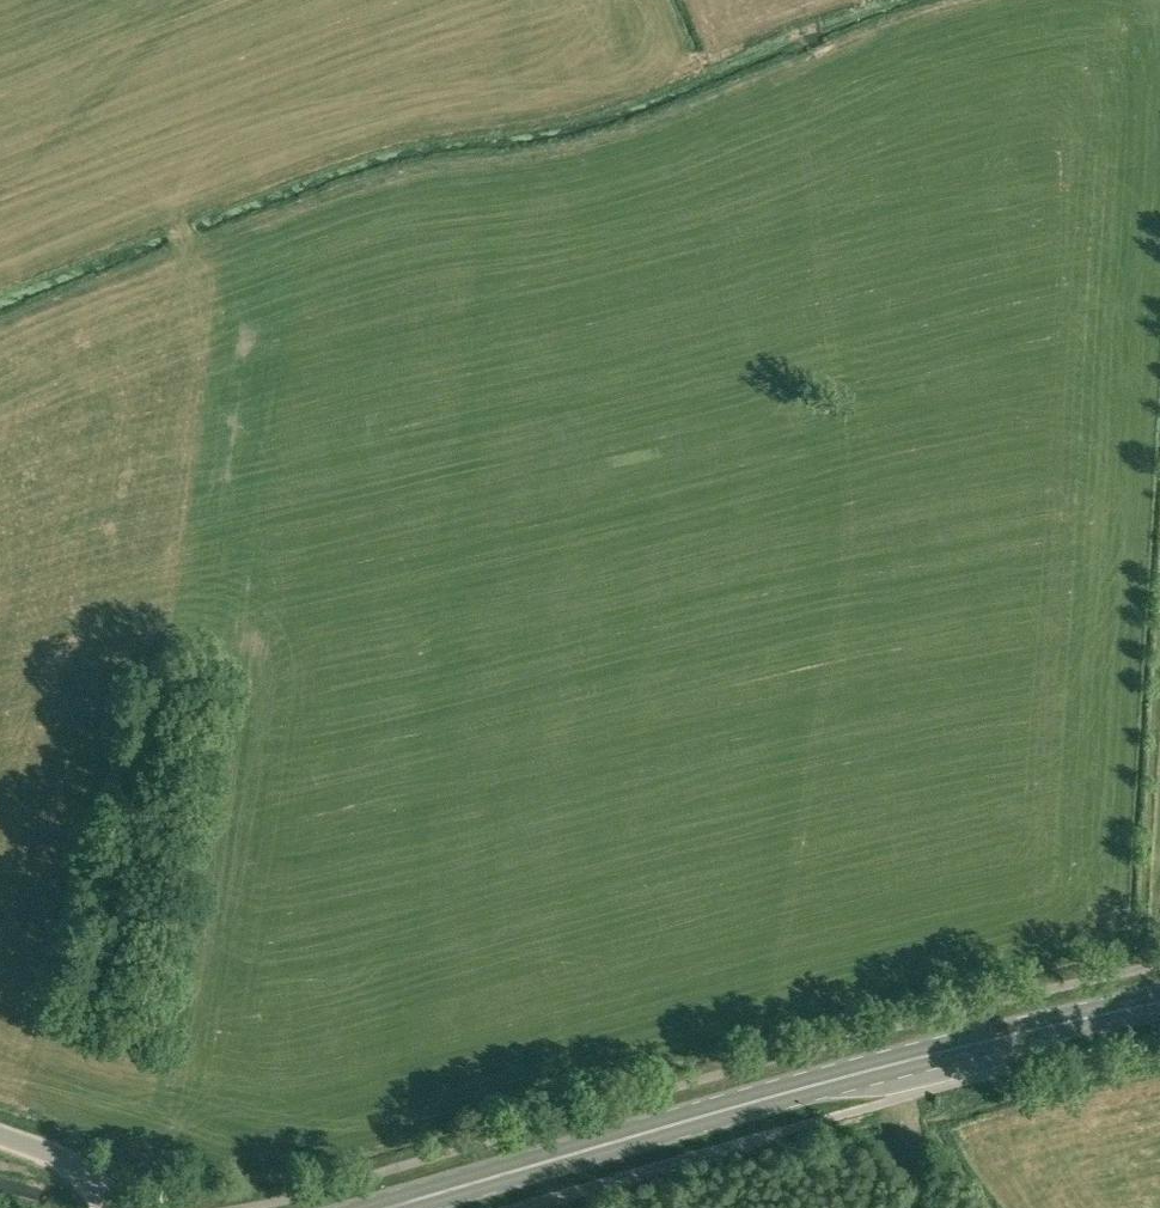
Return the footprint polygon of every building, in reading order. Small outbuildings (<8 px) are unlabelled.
[(884,1168),(896,1165),(890,1148),(879,1152),(884,1168)]
